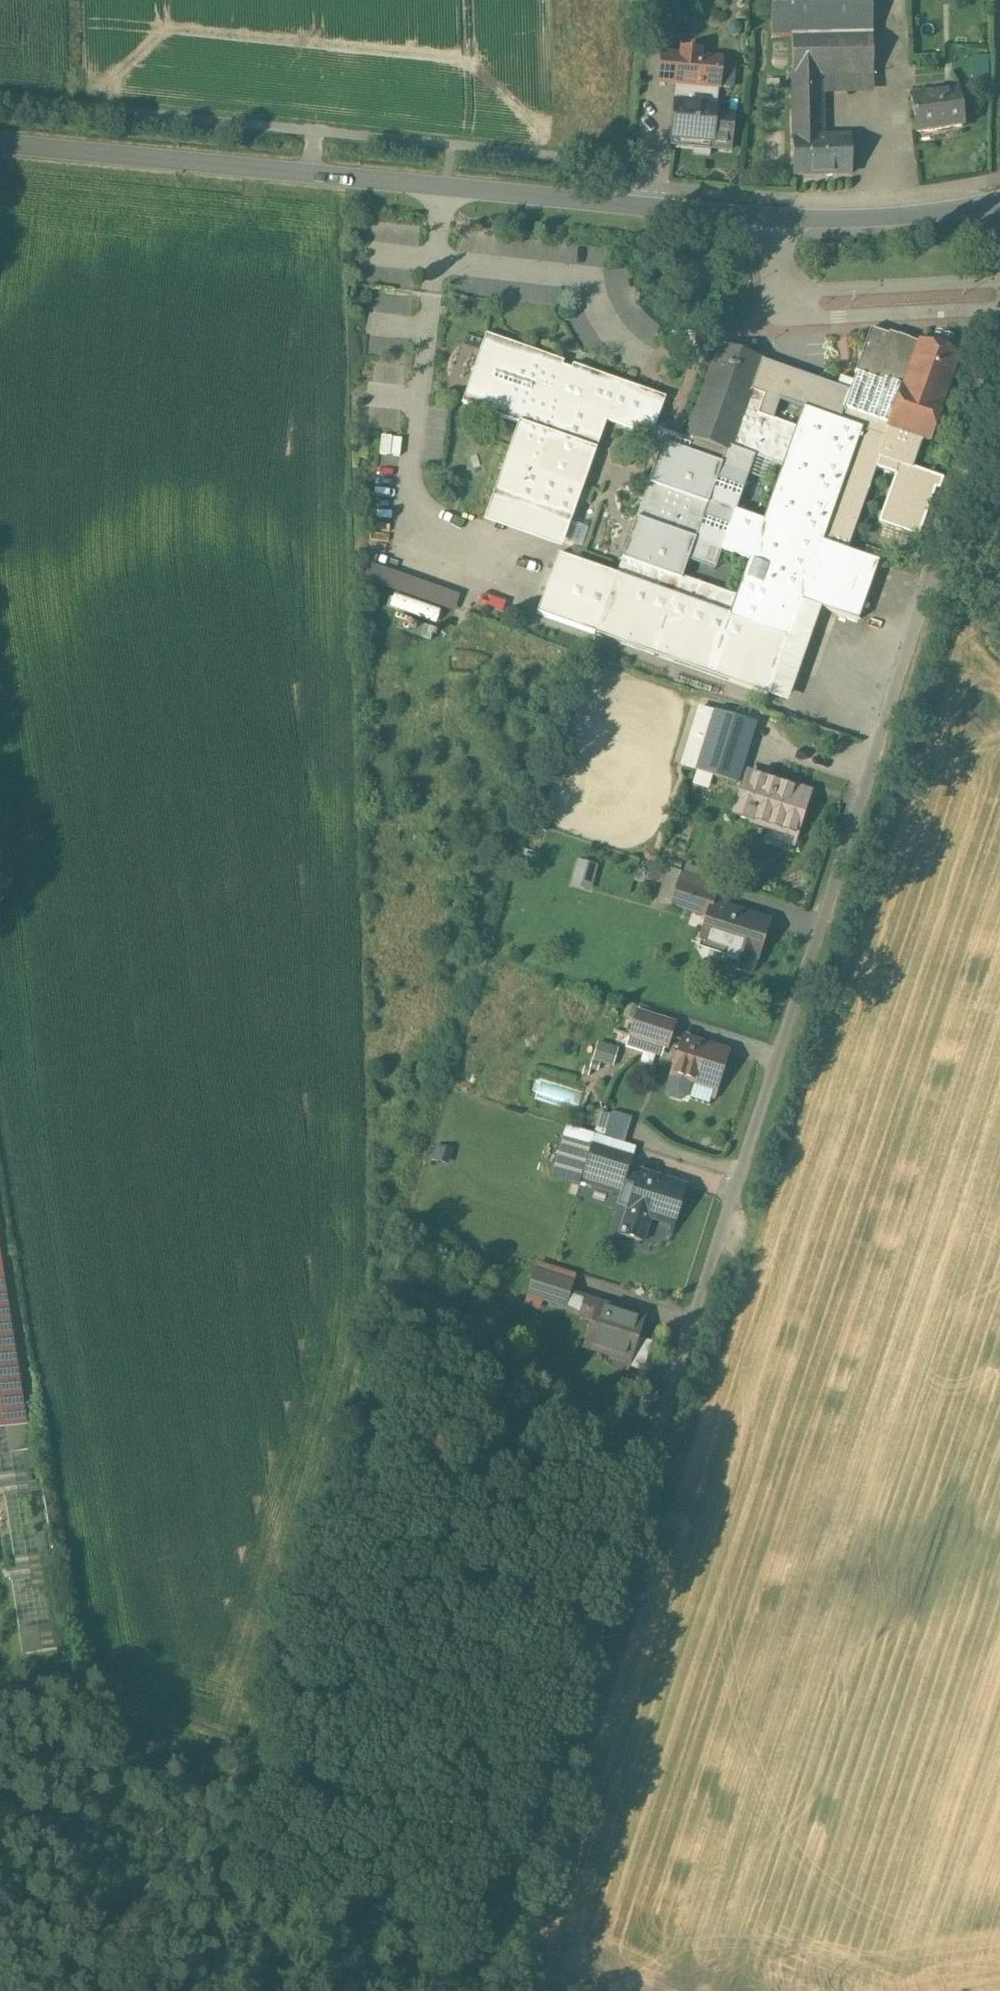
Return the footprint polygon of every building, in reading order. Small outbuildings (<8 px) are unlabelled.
[(771,38),(790,38),(793,175),(851,174),(850,138),(822,139),(822,89),(809,89),(808,75),(872,74),(871,0),(770,0),(771,38)] [(680,56),(662,55),(660,83),(676,84),(671,145),(729,150),(732,115),(715,114),(717,89),(729,90),(731,62),(700,59),(701,53),(681,52),(680,56)] [(959,93),(910,100),(915,135),(964,127),(959,93)] [(726,452),(729,453),(731,449),(782,466),(736,597),(682,578),(721,464),(663,443),(616,576),(557,555),(536,615),(768,696),(800,602),(857,622),(879,562),(847,551),(876,468),(895,475),(878,523),(918,537),(939,478),(912,468),(922,440),(928,442),(957,359),(871,329),(848,395),(785,372),(786,368),(720,344),(687,438),(726,452)] [(663,443),(721,464),(726,452),(687,438),(686,440),(655,429),(666,399),(486,334),(461,404),(517,424),(492,495),(570,523),(606,423),(663,443)] [(628,445),(614,446),(616,465),(629,463),(628,445)] [(460,611),(466,593),(380,564),(373,583),(399,591),(394,606),(443,623),(448,607),(460,611)] [(796,701),(801,684),(781,679),(777,696),(796,701)] [(700,707),(681,768),(734,784),(753,724),(700,707)] [(796,837),(810,794),(745,773),(731,816),(796,837)] [(582,859),(577,886),(598,890),(603,863),(582,859)] [(681,873),(670,904),(707,918),(712,904),(718,886),(681,873)] [(712,904),(707,918),(698,948),(727,957),(724,967),(753,977),(770,923),(712,904)] [(674,1025),(635,1013),(625,1046),(643,1052),(646,1041),(667,1048),(674,1025)] [(727,1053),(682,1039),(666,1089),(668,1099),(678,1101),(686,1097),(691,1082),(716,1089),(727,1053)] [(602,1041),(597,1061),(618,1066),(623,1046),(602,1041)] [(543,1083),(539,1099),(571,1108),(575,1091),(543,1083)] [(631,1118),(612,1112),(604,1137),(623,1143),(631,1118)] [(631,1159),(591,1146),(584,1168),(624,1181),(631,1159)] [(686,1189),(639,1174),(620,1235),(642,1242),(650,1217),(674,1225),(686,1189)] [(572,1285),(534,1272),(527,1295),(564,1307),(572,1285)] [(644,1319),(583,1299),(578,1315),(592,1319),(583,1346),(606,1353),(607,1349),(631,1357),(644,1319)] [(0,1306),(0,1391),(6,1429),(27,1425),(8,1305),(0,1306)] [(51,1604),(50,1579),(44,1579),(21,1579),(22,1604),(51,1604)] [(22,1628),(22,1650),(52,1650),(53,1629),(22,1628)]
